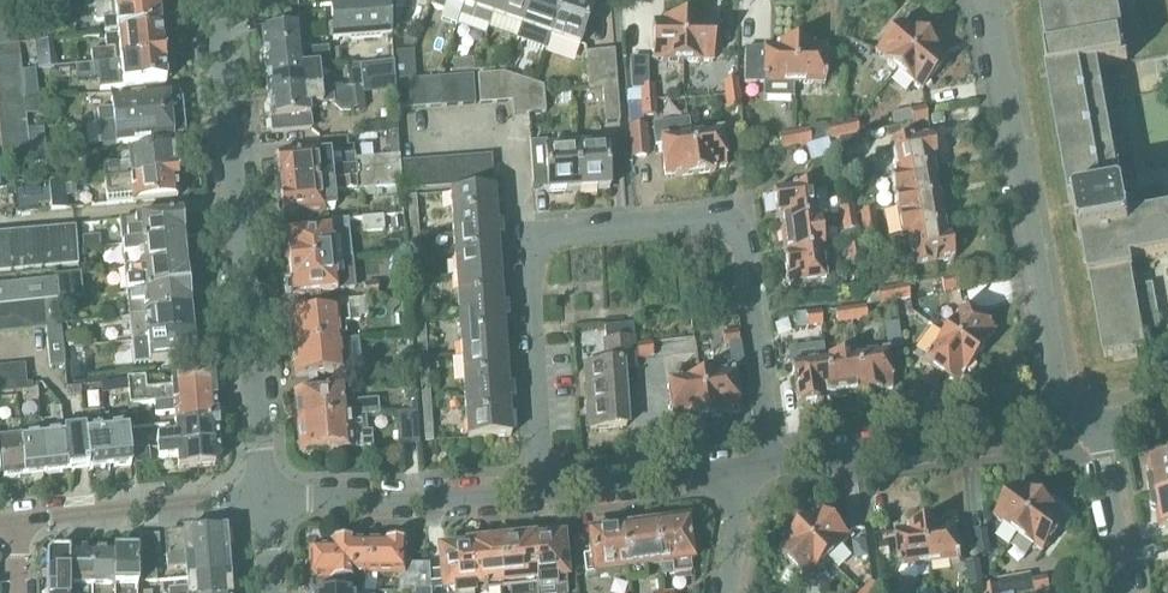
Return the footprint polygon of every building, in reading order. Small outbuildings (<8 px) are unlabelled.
[(103,21),(104,32),(160,27),(158,0),(96,6),(97,22),(103,21)] [(276,9),(286,8),(285,0),(276,0),(276,9)] [(286,8),(296,8),(296,0),(285,0),(286,8)] [(456,24),(465,0),(432,0),(430,5),(444,10),(444,20),(456,24)] [(498,0),(465,0),(456,24),(485,34),(487,26),(489,27),(498,0)] [(520,26),(529,0),(498,0),(489,27),(516,36),(520,26)] [(562,0),(529,0),(520,26),(550,36),(562,0)] [(550,36),(579,46),(593,6),(577,0),(562,0),(550,36)] [(381,36),(383,61),(392,60),(387,1),(364,3),(343,4),(333,4),(329,5),(332,41),(381,36)] [(1094,10),(1086,11),(1086,10),(1041,18),(1048,54),(1045,55),(1049,74),(1040,76),(1041,78),(1046,77),(1069,204),(1064,205),(1064,207),(1073,206),(1086,280),(1090,280),(1104,357),(1113,356),(1114,362),(1138,358),(1137,351),(1146,350),(1143,333),(1161,330),(1153,284),(1134,287),(1131,272),(1133,272),(1132,262),(1167,256),(1167,213),(1140,218),(1138,202),(1126,204),(1124,194),(1122,194),(1100,67),(1123,63),(1120,44),(1124,43),(1118,8),(1094,12),(1094,10)] [(651,60),(682,61),(683,19),(663,18),(663,22),(653,22),(651,60)] [(703,19),(683,19),(682,61),(713,62),(713,23),(703,23),(703,19)] [(19,44),(27,43),(25,24),(14,26),(13,22),(0,23),(0,45),(19,44)] [(875,51),(898,71),(925,39),(911,27),(908,30),(899,22),(875,51)] [(89,51),(91,64),(163,56),(161,31),(104,37),(106,49),(89,51)] [(303,53),(302,42),(301,31),(261,34),(265,73),(319,67),(323,67),(322,60),(318,61),(317,52),(303,53)] [(32,41),(35,70),(55,67),(53,39),(32,41)] [(925,39),(898,71),(922,91),(946,62),(938,55),(940,52),(925,39)] [(19,44),(0,45),(0,57),(20,55),(19,44)] [(763,83),(795,83),(795,45),(774,44),(774,46),(764,46),(763,83)] [(795,45),(795,83),(795,97),(824,97),(825,47),(815,47),(815,45),(795,45)] [(397,111),(419,109),(416,78),(414,50),(393,51),(397,111)] [(589,89),(601,88),(616,87),(613,51),(586,53),(589,89)] [(20,55),(0,57),(0,71),(21,69),(20,55)] [(163,56),(91,64),(55,67),(35,70),(37,81),(93,79),(109,77),(110,89),(166,84),(163,56)] [(641,84),(647,84),(647,57),(630,56),(631,89),(641,89),(641,84)] [(392,60),(383,61),(358,63),(359,75),(344,76),(345,88),(362,86),(363,93),(395,91),(392,60)] [(320,84),(319,67),(265,73),(267,95),(325,89),(325,84),(320,84)] [(23,83),(21,69),(0,71),(0,85),(23,83)] [(494,73),(477,74),(479,104),(496,103),(494,73)] [(503,73),(494,73),(496,103),(513,102),(511,75),(503,73)] [(473,74),(459,75),(462,106),(475,105),(473,74)] [(459,75),(445,76),(447,107),(462,106),(459,75)] [(511,75),(513,102),(513,115),(529,114),(527,80),(511,75)] [(431,77),(433,108),(447,107),(445,76),(431,77)] [(431,77),(416,78),(419,109),(433,108),(431,77)] [(543,85),(527,80),(529,114),(546,113),(543,85)] [(723,82),(727,112),(741,108),(738,80),(723,82)] [(24,97),(23,83),(0,85),(0,99),(24,97)] [(655,84),(647,84),(641,84),(641,89),(642,118),(657,117),(655,84)] [(603,123),(619,123),(616,87),(601,88),(603,123)] [(267,95),(270,120),(271,133),(311,129),(309,106),(334,103),(333,89),(325,89),(267,95)] [(98,124),(184,115),(182,98),(178,95),(167,96),(167,94),(110,99),(112,111),(97,112),(98,124)] [(24,98),(24,97),(0,99),(0,113),(25,110),(24,98)] [(911,108),(892,112),(894,123),(914,119),(911,108)] [(25,110),(0,113),(0,127),(27,124),(25,110)] [(184,115),(98,124),(99,137),(114,135),(116,146),(172,140),(172,137),(183,136),(186,131),(184,115)] [(857,118),(842,121),(845,135),(860,132),(857,118)] [(372,133),(388,132),(397,131),(396,119),(370,121),(372,133)] [(845,135),(842,121),(827,124),(830,138),(845,135)] [(28,138),(27,127),(27,124),(0,127),(0,141),(28,138)] [(645,127),(630,128),(633,158),(647,157),(645,127)] [(808,128),(792,131),(795,145),(810,142),(808,128)] [(355,191),(373,189),(402,187),(399,157),(397,131),(388,132),(390,158),(356,161),(355,156),(354,156),(354,161),(353,161),(355,180),(354,180),(355,191)] [(792,131),(777,134),(780,148),(795,145),(792,131)] [(719,133),(689,137),(695,174),(714,171),(714,168),(724,167),(719,133)] [(889,143),(894,175),(933,168),(932,162),(936,161),(931,136),(927,136),(928,138),(911,141),(911,139),(889,143)] [(676,177),(695,174),(689,137),(660,142),(665,175),(675,174),(676,177)] [(1,155),(29,152),(29,148),(28,138),(0,141),(1,155)] [(607,145),(576,148),(579,190),(610,188),(607,145)] [(29,148),(29,152),(31,166),(46,164),(44,146),(29,148)] [(579,190),(576,148),(545,150),(548,193),(579,190)] [(129,154),(124,155),(122,157),(122,162),(125,164),(104,166),(105,179),(175,172),(175,166),(178,163),(177,154),(173,152),(173,150),(129,154)] [(31,166),(29,152),(1,155),(2,169),(31,166)] [(277,172),(278,187),(354,180),(355,180),(353,161),(354,161),(354,156),(330,159),(329,154),(318,155),(318,153),(276,157),(276,160),(273,164),(274,170),(277,172)] [(491,157),(478,158),(480,187),(493,186),(491,157)] [(466,159),(467,188),(480,187),(478,158),(466,159)] [(455,189),(467,188),(466,159),(453,160),(455,189)] [(453,160),(440,161),(442,190),(455,189),(453,160)] [(440,161),(427,162),(429,190),(442,190),(440,161)] [(427,162),(414,163),(417,191),(429,190),(427,162)] [(414,163),(402,164),(404,192),(417,191),(414,163)] [(933,168),(894,175),(889,176),(895,207),(938,199),(933,168)] [(105,179),(108,205),(178,198),(178,196),(181,193),(180,183),(176,182),(175,172),(105,179)] [(323,213),(323,210),(334,210),(333,193),(355,191),(354,180),(278,187),(280,201),(277,204),(278,211),(281,213),(281,217),(323,213)] [(50,191),(51,205),(51,210),(66,208),(63,184),(49,186),(50,191)] [(779,217),(780,224),(818,219),(814,184),(789,187),(789,189),(772,191),(775,217),(779,217)] [(38,206),(51,205),(50,191),(16,194),(18,211),(38,209),(38,206)] [(502,239),(502,238),(501,226),(496,226),(494,192),(451,195),(456,276),(499,273),(497,239),(502,239)] [(417,339),(425,441),(433,441),(416,194),(407,195),(415,299),(408,300),(411,340),(417,339)] [(838,201),(840,216),(855,214),(853,199),(838,201)] [(901,239),(908,238),(944,231),(938,199),(895,207),(901,239)] [(876,208),(859,210),(864,242),(880,239),(876,208)] [(122,245),(182,239),(180,214),(134,219),(134,220),(120,222),(122,245)] [(855,214),(840,216),(842,231),(857,229),(855,214)] [(404,230),(403,216),(393,217),(394,231),(404,230)] [(381,217),(361,219),(362,234),(384,232),(382,217),(381,217)] [(818,219),(780,224),(784,256),(821,251),(824,251),(821,218),(818,219)] [(288,266),(341,261),(351,260),(347,220),(291,226),(292,235),(286,235),(287,246),(286,246),(286,250),(283,253),(284,260),(287,262),(288,266)] [(77,265),(73,228),(0,235),(0,272),(77,265)] [(944,231),(908,238),(913,268),(934,264),(934,263),(949,261),(950,262),(953,261),(948,236),(945,236),(944,231)] [(84,250),(100,248),(99,237),(82,239),(84,250)] [(122,245),(125,269),(184,263),(182,239),(122,245)] [(862,261),(860,245),(845,248),(847,264),(862,261)] [(821,251),(784,256),(786,276),(788,276),(789,286),(825,282),(821,251)] [(341,261),(288,266),(288,268),(285,271),(286,278),(289,280),(289,285),(290,285),(291,296),(354,289),(353,274),(351,260),(341,261)] [(184,263),(125,269),(127,293),(187,287),(184,263)] [(456,276),(461,357),(505,354),(502,320),(507,320),(506,307),(502,308),(499,273),(456,276)] [(941,280),(943,292),(959,290),(957,278),(941,280)] [(378,280),(366,281),(367,296),(380,295),(378,280)] [(6,305),(18,304),(30,303),(41,302),(44,329),(48,367),(64,365),(58,310),(57,300),(56,290),(55,281),(0,286),(0,306),(6,305)] [(892,286),(895,301),(910,298),(907,283),(892,286)] [(895,301),(892,286),(877,289),(880,304),(895,301)] [(127,293),(130,317),(189,311),(187,287),(127,293)] [(72,288),(56,290),(57,300),(73,298),(72,288)] [(290,343),(291,346),(343,341),(343,336),(346,336),(345,325),(349,324),(349,323),(361,322),(361,316),(369,315),(367,296),(337,299),(338,310),(287,314),(289,329),(287,334),(287,339),(290,343)] [(73,298),(57,300),(58,310),(74,308),(73,298)] [(41,302),(30,303),(33,330),(44,329),(41,302)] [(30,303),(18,304),(20,331),(33,330),(30,303)] [(18,304),(6,305),(8,333),(20,331),(18,304)] [(850,306),(852,321),(867,319),(865,304),(850,306)] [(0,306),(0,333),(8,333),(6,305),(0,306)] [(835,309),(837,324),(852,321),(850,306),(835,309)] [(961,307),(941,334),(976,359),(989,340),(988,340),(994,331),(961,307)] [(189,311),(130,317),(132,341),(191,335),(189,311)] [(821,311),(804,313),(806,326),(823,324),(821,311)] [(887,323),(889,347),(901,346),(898,322),(887,323)] [(633,324),(604,327),(605,341),(634,338),(633,324)] [(723,347),(728,347),(730,369),(743,367),(740,345),(739,345),(738,332),(722,334),(723,347)] [(976,359),(941,334),(922,360),(955,385),(962,375),(964,376),(976,359)] [(70,347),(80,346),(84,346),(83,335),(69,337),(70,347)] [(191,335),(132,341),(134,365),(148,363),(148,364),(194,360),(191,335)] [(636,360),(635,345),(634,338),(605,341),(607,364),(585,366),(590,429),(626,426),(622,370),(636,369),(636,360)] [(344,345),(343,341),(291,346),(291,349),(289,352),(289,357),(292,361),(294,376),(366,370),(365,358),(351,359),(351,356),(348,356),(347,345),(344,345)] [(635,345),(636,360),(652,358),(651,344),(635,345)] [(80,346),(70,347),(72,368),(82,367),(80,346)] [(855,358),(860,394),(882,391),(892,389),(887,353),(855,358)] [(505,354),(461,357),(466,439),(510,436),(508,401),(512,400),(511,388),(507,389),(505,354)] [(824,359),(824,362),(829,398),(860,394),(855,358),(855,355),(824,359)] [(829,398),(824,362),(791,366),(798,403),(797,403),(797,405),(823,401),(822,399),(829,398)] [(24,365),(12,366),(15,393),(23,392),(33,391),(32,384),(26,385),(24,365)] [(12,366),(0,367),(0,373),(2,394),(15,393),(12,366)] [(370,368),(371,380),(387,378),(386,366),(370,368)] [(732,373),(699,377),(705,419),(727,416),(727,414),(738,413),(732,373)] [(130,406),(136,405),(154,404),(215,398),(214,376),(171,379),(172,391),(144,393),(143,378),(127,379),(130,406)] [(682,421),(705,419),(699,377),(666,382),(671,421),(682,420),(682,421)] [(36,390),(33,391),(23,392),(23,401),(37,400),(37,393),(36,390)] [(297,421),(365,415),(373,415),(371,400),(341,403),(340,392),(295,396),(296,400),(293,403),(294,410),(297,413),(297,421)] [(0,400),(0,410),(18,408),(17,398),(0,400)] [(174,424),(217,421),(215,398),(154,404),(156,417),(174,415),(174,424)] [(50,421),(39,422),(45,475),(67,472),(62,433),(64,433),(61,409),(49,410),(50,421)] [(83,431),(87,470),(110,468),(104,415),(103,410),(89,412),(91,430),(83,431)] [(397,411),(400,444),(418,443),(415,410),(397,411)] [(104,415),(110,468),(131,465),(125,415),(110,416),(110,414),(104,415)] [(365,415),(297,421),(298,426),(295,429),(296,435),(299,438),(299,442),(301,442),(301,449),(307,453),(351,450),(351,449),(373,446),(371,430),(367,430),(365,415)] [(33,421),(18,422),(24,477),(45,475),(39,422),(33,422),(33,421)] [(157,436),(158,446),(219,440),(217,421),(174,424),(175,434),(157,436)] [(24,477),(18,422),(6,423),(7,440),(0,441),(0,451),(3,479),(5,479),(9,481),(14,481),(18,478),(24,477)] [(62,433),(67,472),(78,471),(87,470),(83,431),(74,432),(64,433),(62,433)] [(158,446),(158,449),(158,459),(177,458),(178,469),(214,466),(221,460),(220,460),(219,440),(158,446)] [(134,448),(134,450),(136,465),(150,463),(149,449),(147,449),(147,447),(134,448)] [(1154,496),(1167,494),(1167,458),(1148,462),(1151,480),(1147,483),(1148,490),(1153,493),(1154,496)] [(994,516),(1018,534),(1043,501),(1027,489),(1025,493),(1016,487),(994,516)] [(1154,496),(1155,499),(1151,503),(1152,511),(1157,512),(1160,529),(1167,528),(1167,494),(1154,496)] [(1058,512),(1043,501),(1018,534),(1043,552),(1065,522),(1056,516),(1058,512)] [(813,515),(800,528),(829,558),(851,537),(824,510),(816,517),(813,515)] [(654,527),(659,566),(660,576),(691,572),(690,562),(693,562),(690,541),(696,540),(694,524),(688,525),(688,523),(685,523),(682,519),(671,521),(669,525),(654,527)] [(946,522),(926,525),(931,563),(962,559),(958,523),(946,525),(946,522)] [(623,532),(621,532),(626,570),(627,580),(646,578),(645,568),(659,566),(654,527),(640,529),(637,525),(626,526),(623,532)] [(931,563),(926,525),(908,527),(908,530),(896,531),(901,567),(931,563)] [(807,580),(829,558),(800,528),(785,542),(788,545),(780,553),(807,580)] [(626,570),(621,532),(607,534),(604,529),(593,531),(591,535),(588,536),(591,557),(583,559),(585,575),(626,570)] [(979,557),(992,555),(988,530),(975,533),(979,557)] [(165,536),(165,547),(166,558),(228,553),(227,537),(219,531),(165,536)] [(141,537),(141,575),(155,573),(154,562),(160,562),(158,536),(141,537)] [(507,543),(500,543),(504,588),(537,584),(533,542),(533,540),(519,541),(516,538),(509,539),(507,543)] [(500,543),(495,544),(491,540),(486,540),(481,545),(469,546),(473,592),(476,592),(476,590),(504,588),(500,543)] [(533,542),(537,584),(538,590),(566,587),(561,540),(533,542)] [(350,585),(364,585),(364,543),(362,543),(353,543),(353,542),(330,542),(330,550),(309,550),(309,580),(310,580),(310,591),(333,591),(333,582),(350,582),(350,585)] [(364,543),(364,585),(363,592),(374,592),(374,576),(397,576),(397,591),(431,590),(429,564),(406,563),(406,543),(382,543),(364,543)] [(469,546),(452,548),(452,550),(440,551),(444,592),(473,592),(469,546)] [(69,551),(52,551),(46,557),(46,592),(69,592),(69,551)] [(91,551),(69,551),(69,592),(91,592),(91,551)] [(91,551),(91,592),(115,592),(114,552),(91,551)] [(114,552),(115,592),(137,592),(137,588),(137,552),(114,552)] [(166,558),(167,570),(186,568),(187,579),(230,576),(228,553),(166,558)] [(966,563),(970,589),(984,587),(980,561),(966,563)] [(1034,592),(1032,581),(1034,581),(1033,572),(996,578),(997,585),(999,585),(1000,592),(1026,592),(1034,592)] [(156,582),(155,573),(141,575),(141,583),(156,582)] [(187,579),(187,589),(168,590),(168,592),(231,592),(230,576),(187,579)] [(1034,592),(1049,590),(1047,579),(1034,581),(1032,581),(1034,592)] [(862,592),(863,592),(882,592),(883,592),(882,590),(873,582),(862,592)] [(997,585),(982,588),(983,592),(1000,592),(999,585),(997,585)]
